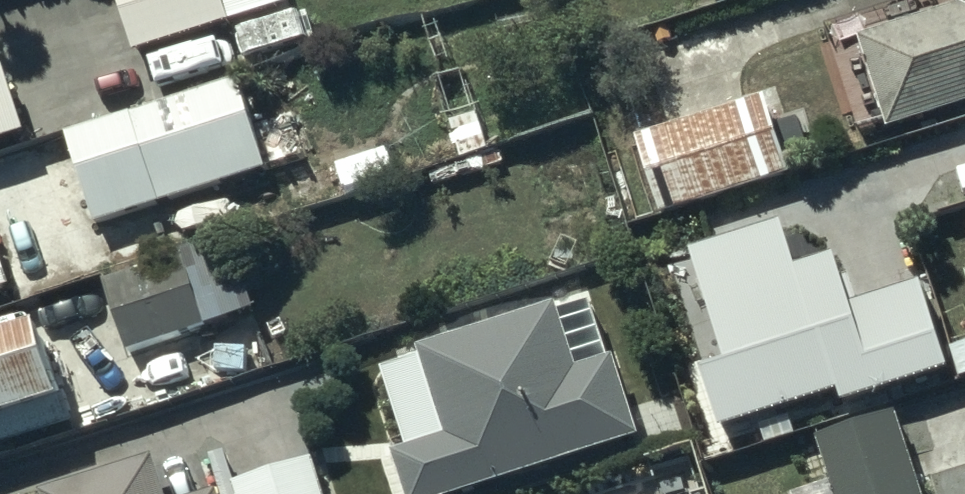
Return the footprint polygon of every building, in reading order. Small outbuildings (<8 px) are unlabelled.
[(131,53),(227,24),(220,0),(115,0),(131,53)] [(881,129),(964,103),(964,0),(952,0),(954,7),(853,38),(881,129)] [(20,137),(0,72),(0,143),(20,137)] [(66,132),(94,224),(264,172),(236,80),(66,132)] [(634,137),(658,216),(789,177),(765,97),(634,137)] [(845,395),(849,409),(956,374),(927,286),(864,306),(855,278),(847,281),(840,260),(801,273),(786,227),(697,257),(734,370),(709,378),(727,434),(845,395)] [(100,279),(125,354),(253,312),(229,237),(100,279)] [(403,493),(459,493),(636,439),(611,361),(576,372),(555,306),(414,350),(418,361),(380,373),(404,451),(390,455),(403,493)] [(54,430),(27,333),(0,341),(0,446),(54,430)] [(791,493),(921,493),(898,414),(813,438),(826,484),(791,493)] [(233,493),(323,493),(313,458),(229,482),(233,493)] [(150,459),(40,493),(161,493),(150,459)]
